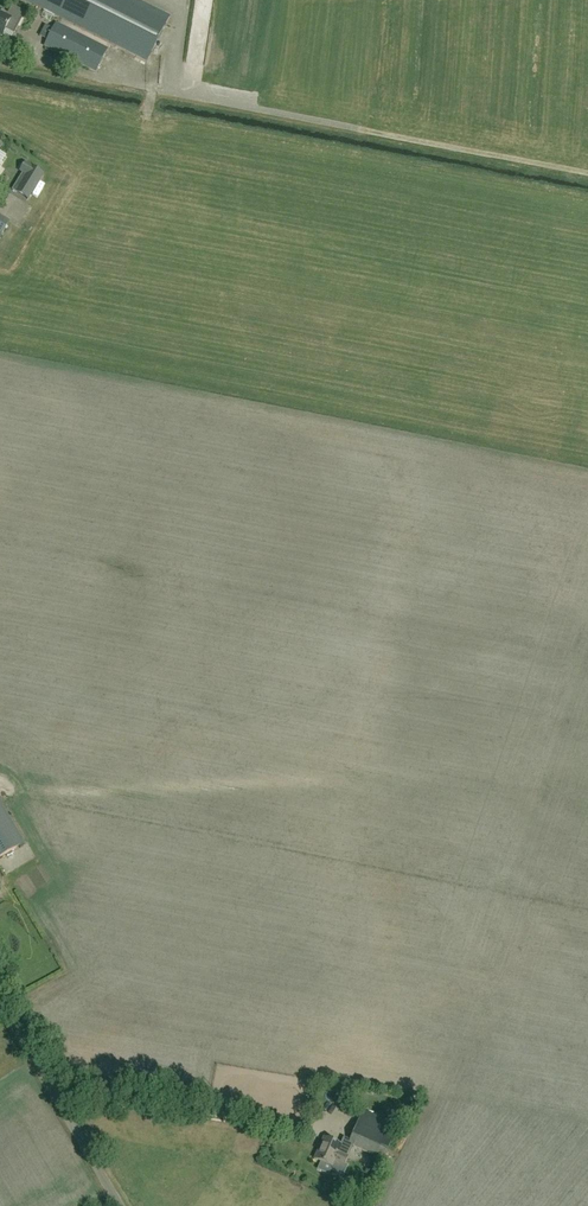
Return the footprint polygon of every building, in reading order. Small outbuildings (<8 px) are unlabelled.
[(134,0),(24,0),(147,62),(169,18),(134,0)] [(7,16),(0,13),(0,36),(2,37),(5,30),(14,35),(25,14),(12,7),(7,16)] [(317,17),(322,18),(322,15),(308,14),(307,26),(317,26),(317,17)] [(83,38),(56,24),(45,46),(96,72),(107,50),(83,38)] [(25,164),(20,172),(23,174),(13,191),(27,200),(28,200),(43,175),(25,164)] [(9,223),(0,217),(0,236),(9,223)] [(24,844),(0,802),(0,857),(24,844)] [(363,1111),(350,1141),(344,1138),(341,1145),(324,1138),(314,1160),(332,1167),(334,1162),(344,1166),(348,1157),(345,1156),(347,1153),(351,1145),(377,1156),(381,1149),(385,1151),(401,1119),(391,1114),(387,1121),(363,1111)]
